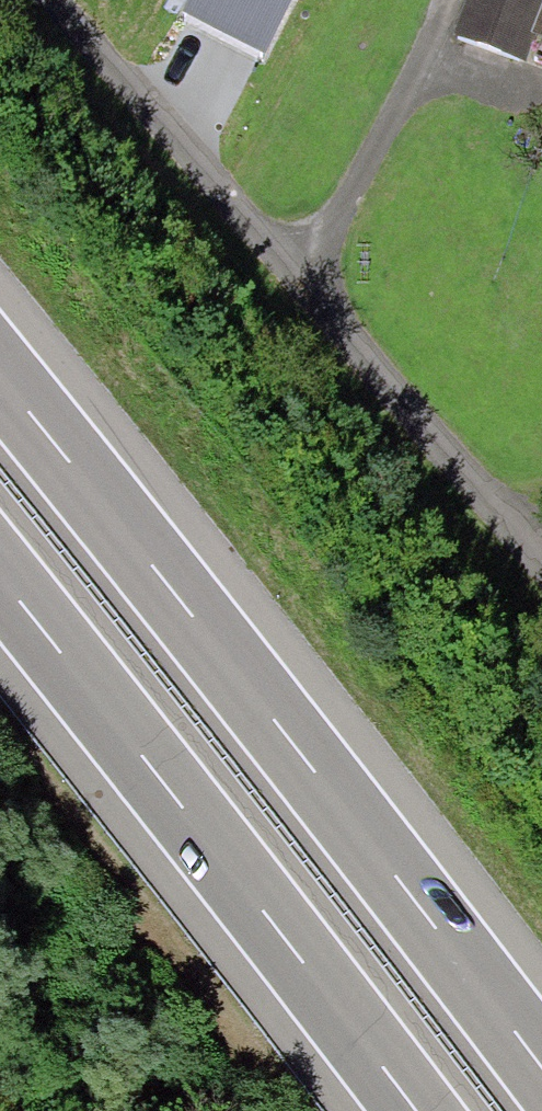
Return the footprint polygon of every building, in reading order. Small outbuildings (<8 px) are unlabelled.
[(262,57),(292,0),(187,0),(180,14),(262,57)] [(451,40),(512,60),(531,0),(464,0),(451,40)] [(528,44),(541,49),(541,3),(528,44)]
